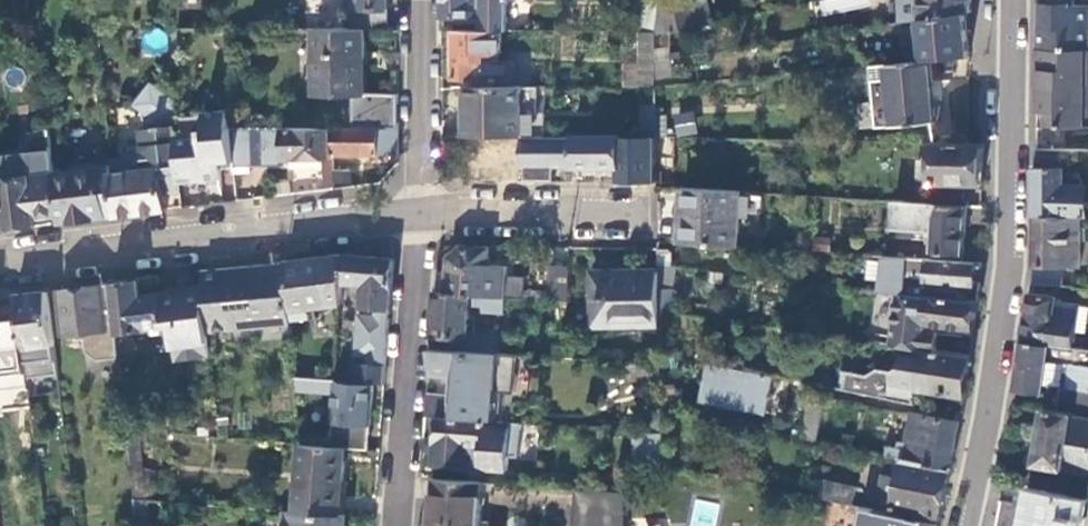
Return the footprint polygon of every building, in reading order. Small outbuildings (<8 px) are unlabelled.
[(351,29),(366,29),(389,29),(389,0),(351,0),(351,29)] [(508,31),(508,0),(444,0),(444,19),(484,20),(483,31),(503,31),(508,31)] [(671,34),(712,25),(707,0),(665,9),(667,13),(671,34)] [(848,7),(846,0),(825,0),(819,2),(823,15),(848,7)] [(972,0),(922,0),(922,21),(966,14),(973,13),(972,0)] [(1035,2),(1038,2),(1039,28),(1035,28),(1035,49),(1087,50),(1087,6),(1072,6),(1072,0),(1035,0),(1035,2)] [(656,37),(671,34),(667,13),(658,16),(656,33),(656,37)] [(969,57),(966,14),(922,21),(921,21),(924,61),(931,60),(969,57)] [(366,29),(351,29),(317,29),(316,93),(365,93),(366,29)] [(503,61),(503,31),(483,31),(444,30),(444,46),(454,46),(454,79),(467,79),(514,79),(514,61),(503,61)] [(656,33),(643,33),(642,64),(657,64),(657,62),(656,37),(656,33)] [(1087,67),(1087,50),(1035,49),(1035,113),(1042,113),(1050,113),(1050,127),(1087,127),(1087,67)] [(671,59),(657,62),(659,79),(674,77),(671,59)] [(895,127),(938,122),(931,60),(924,61),(888,65),(890,80),(872,82),(877,128),(895,127)] [(657,87),(657,64),(642,64),(626,65),(627,87),(657,87)] [(888,65),(871,66),(872,82),(890,80),(888,65)] [(124,159),(112,161),(112,165),(116,216),(166,210),(164,194),(183,192),(182,183),(179,140),(176,102),(151,82),(135,105),(147,115),(148,129),(141,130),(142,146),(130,145),(124,159)] [(523,119),(523,87),(513,87),(467,86),(466,137),(545,138),(545,120),(523,119)] [(657,137),(657,106),(643,106),(644,136),(657,137)] [(207,137),(179,140),(182,183),(222,179),(220,163),(236,162),(232,127),(232,109),(207,111),(208,130),(206,130),(207,137)] [(692,112),(672,115),(676,136),(696,133),(692,112)] [(398,128),(398,113),(372,113),(372,127),(398,128)] [(232,127),(236,162),(236,167),(287,166),(287,158),(334,159),(333,156),(333,127),(232,127)] [(398,128),(372,127),(333,127),(333,156),(398,156),(398,128)] [(657,167),(657,137),(644,136),(574,136),(574,138),(558,138),(558,166),(621,167),(657,167)] [(658,183),(658,187),(676,188),(676,137),(657,137),(657,167),(658,183)] [(933,182),(984,183),(985,142),(934,142),(933,166),(933,179),(933,182)] [(1034,149),(1033,215),(1079,216),(1085,216),(1086,186),(1062,186),(1062,161),(1087,161),(1087,150),(1034,149)] [(116,216),(112,165),(56,171),(60,216),(61,223),(116,216)] [(921,179),(933,179),(933,166),(921,165),(921,179)] [(621,182),(658,183),(657,167),(621,167),(621,182)] [(60,216),(56,171),(4,178),(4,181),(10,229),(37,226),(36,218),(60,216)] [(10,229),(4,181),(0,182),(0,230),(10,229)] [(683,206),(680,243),(737,247),(742,192),(692,189),(690,207),(683,206)] [(683,189),(683,206),(690,207),(692,189),(683,189)] [(936,203),(965,204),(965,190),(936,189),(936,203)] [(965,254),(967,204),(965,204),(936,203),(897,200),(896,229),(935,231),(934,252),(965,254)] [(1076,287),(1079,216),(1033,215),(1032,264),(1029,283),(1076,287)] [(438,271),(436,290),(505,296),(523,297),(525,278),(506,276),(507,269),(488,267),(489,252),(495,252),(496,245),(489,245),(489,247),(462,245),(451,256),(450,272),(438,271)] [(346,252),(286,260),(287,264),(291,309),(341,303),(343,282),(346,252)] [(378,318),(362,317),(359,351),(371,352),(370,363),(358,361),(356,380),(385,383),(395,257),(346,252),(343,282),(365,283),(364,306),(379,307),(378,318)] [(886,256),(882,290),(899,292),(916,294),(920,295),(927,295),(961,300),(962,285),(975,287),(978,262),(886,256)] [(659,268),(659,279),(660,307),(677,310),(677,293),(672,292),(678,264),(659,262),(659,268)] [(287,264),(203,270),(204,285),(208,329),(292,322),(291,309),(287,264)] [(552,265),(551,299),(569,301),(569,266),(552,265)] [(659,279),(659,268),(594,270),(595,324),(660,323),(660,307),(659,279)] [(168,325),(164,290),(142,293),(140,278),(113,282),(118,331),(168,325)] [(120,352),(118,331),(113,282),(60,288),(66,333),(86,331),(88,346),(101,354),(120,352)] [(209,341),(208,329),(204,285),(164,290),(168,325),(174,324),(175,345),(209,341)] [(17,294),(28,376),(59,372),(48,289),(17,294)] [(505,296),(436,290),(432,348),(497,352),(499,334),(470,332),(470,329),(471,312),(471,305),(485,306),(484,310),(504,311),(505,296)] [(978,302),(961,300),(927,295),(920,295),(916,294),(899,292),(893,344),(906,346),(909,346),(932,350),(934,330),(934,323),(975,329),(978,302)] [(1056,296),(1028,292),(1021,338),(1049,342),(1072,345),(1075,320),(1053,317),(1056,296)] [(28,376),(17,294),(0,296),(0,380),(28,376)] [(1072,345),(1049,342),(1049,344),(1021,340),(1014,388),(1043,392),(1044,385),(1064,387),(1063,397),(1057,396),(1054,411),(1087,416),(1087,347),(1072,345)] [(703,358),(712,359),(714,346),(706,344),(703,358)] [(839,385),(839,387),(840,387),(916,403),(918,396),(914,392),(919,388),(966,394),(971,356),(937,351),(932,350),(909,346),(906,346),(902,367),(898,373),(881,369),(871,375),(846,370),(843,386),(839,385)] [(515,393),(518,354),(497,352),(432,348),(431,372),(452,374),(450,395),(429,393),(427,415),(496,420),(498,392),(515,393)] [(774,374),(709,361),(701,399),(766,413),(774,374)] [(338,379),(296,376),(298,390),(312,392),(336,393),(332,446),(347,447),(369,449),(374,384),(337,381),(338,379)] [(298,390),(297,390),(299,411),(312,410),(311,404),(312,392),(298,390)] [(809,402),(802,437),(817,440),(825,405),(809,402)] [(662,432),(662,407),(651,406),(652,431),(662,432)] [(1054,411),(1043,409),(1034,463),(1087,472),(1087,416),(1054,411)] [(218,436),(229,437),(227,412),(216,413),(218,436)] [(952,468),(961,421),(933,415),(933,416),(914,413),(908,443),(901,442),(900,448),(889,446),(887,454),(905,458),(952,468)] [(510,421),(496,420),(427,415),(426,436),(437,437),(434,464),(506,470),(510,421)] [(146,500),(141,430),(128,429),(136,500),(146,500)] [(662,432),(652,431),(649,431),(651,462),(663,462),(662,432)] [(332,446),(302,443),(296,511),(341,514),(347,447),(332,446)] [(942,515),(952,468),(905,458),(902,473),(899,488),(895,506),(942,515)] [(899,488),(902,473),(896,472),(893,487),(899,488)] [(484,480),(435,477),(431,525),(482,525),(480,525),(484,480)] [(822,497),(854,503),(857,486),(826,480),(822,497)] [(1087,497),(1027,486),(1019,525),(1081,525),(1087,497)] [(626,491),(576,487),(574,525),(627,525),(626,491)] [(146,500),(136,500),(138,525),(150,525),(148,501),(146,500)] [(1014,503),(998,500),(994,525),(1010,525),(1014,503)] [(940,522),(878,509),(874,525),(939,525),(940,522)] [(296,511),(287,510),(285,525),(347,525),(347,515),(341,514),(296,511)]
